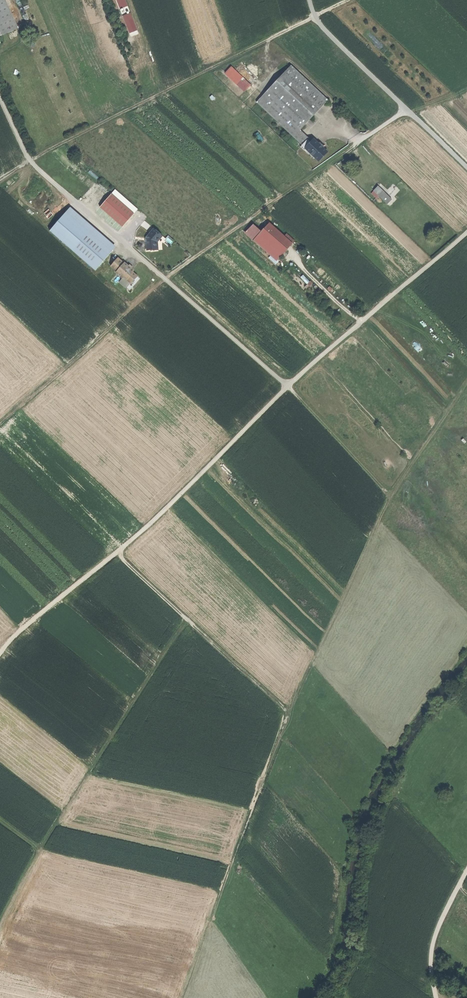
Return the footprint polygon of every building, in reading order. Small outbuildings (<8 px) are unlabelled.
[(18,28),(5,0),(0,0),(0,37),(18,28)] [(120,9),(127,6),(125,0),(117,0),(120,9)] [(130,13),(123,16),(130,33),(137,30),(130,13)] [(263,96),(300,131),(327,102),(290,67),(263,96)] [(294,137),(300,131),(263,96),(257,103),(294,137)] [(309,138),(300,131),(294,137),(302,145),(307,140),(309,138)] [(302,145),(306,149),(311,144),(307,140),(302,145)] [(311,144),(306,149),(319,161),(327,152),(314,140),(311,144)] [(373,191),(387,204),(392,199),(378,186),(373,191)] [(111,194),(100,207),(123,227),(134,213),(111,194)] [(71,207),(67,212),(112,251),(116,247),(71,207)] [(50,231),(96,270),(112,251),(67,212),(50,231)] [(269,223),(264,229),(287,250),(292,244),(269,223)] [(147,242),(148,251),(156,251),(156,244),(161,235),(154,229),(147,242)] [(254,241),(277,262),(287,250),(264,229),(254,241)] [(166,239),(161,235),(156,244),(156,251),(163,251),(162,244),(166,239)] [(118,258),(112,267),(118,271),(117,273),(123,278),(123,277),(131,283),(137,276),(132,272),(133,270),(132,269),(129,266),(118,258)]
